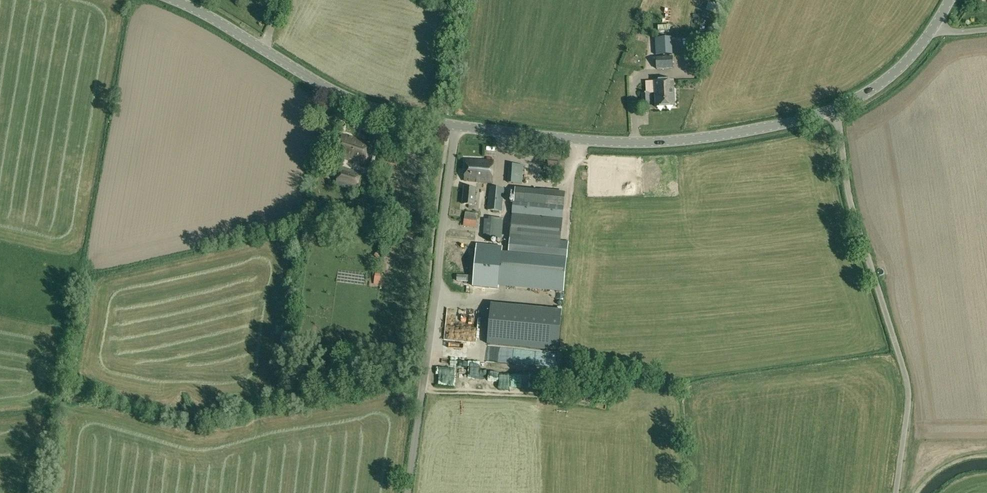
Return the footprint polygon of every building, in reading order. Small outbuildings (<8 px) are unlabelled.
[(708,2),(706,10),(718,14),(719,14),(721,6),(708,2)] [(672,39),(655,40),(656,55),(666,55),(666,57),(656,57),(656,70),(673,69),(672,39)] [(675,106),(674,80),(654,81),(655,107),(675,106)] [(650,103),(649,93),(642,94),(642,104),(650,103)] [(337,156),(364,164),(370,143),(343,135),(337,156)] [(394,152),(383,150),(382,161),(389,161),(389,165),(396,165),(398,153),(394,152)] [(464,181),(492,183),(494,162),(466,160),(464,181)] [(523,165),(510,164),(508,183),(522,184),(523,165)] [(356,191),(362,173),(341,167),(335,185),(356,191)] [(504,188),(489,187),(487,210),(502,212),(504,188)] [(475,205),(476,189),(464,188),(462,204),(475,205)] [(499,285),(563,291),(568,243),(559,242),(564,195),(516,190),(510,254),(502,253),(499,285)] [(477,221),(477,214),(466,212),(465,220),(477,221)] [(501,240),(503,221),(488,220),(485,261),(500,262),(501,240)]
